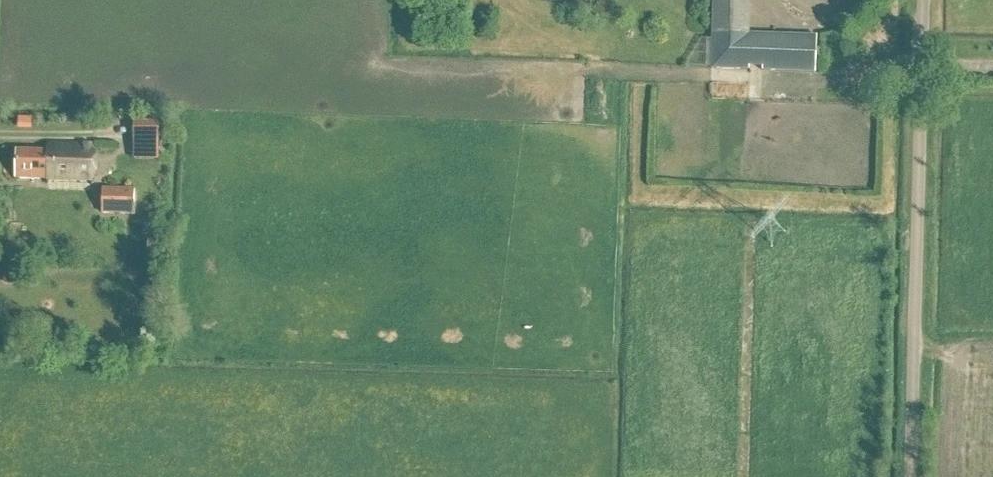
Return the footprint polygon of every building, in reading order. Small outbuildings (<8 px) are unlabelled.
[(713,35),(713,40),(701,40),(683,68),(711,69),(710,70),(748,71),(749,67),(761,68),(761,72),(815,74),(816,37),(749,35),(750,0),(714,0),(713,35)] [(134,148),(159,148),(159,140),(167,140),(167,125),(159,125),(159,122),(135,122),(134,148)] [(47,180),(47,176),(93,178),(93,146),(48,145),(48,152),(18,151),(17,179),(47,180)] [(103,189),(102,215),(133,215),(134,190),(103,189)] [(149,239),(148,250),(158,251),(159,240),(149,239)]
